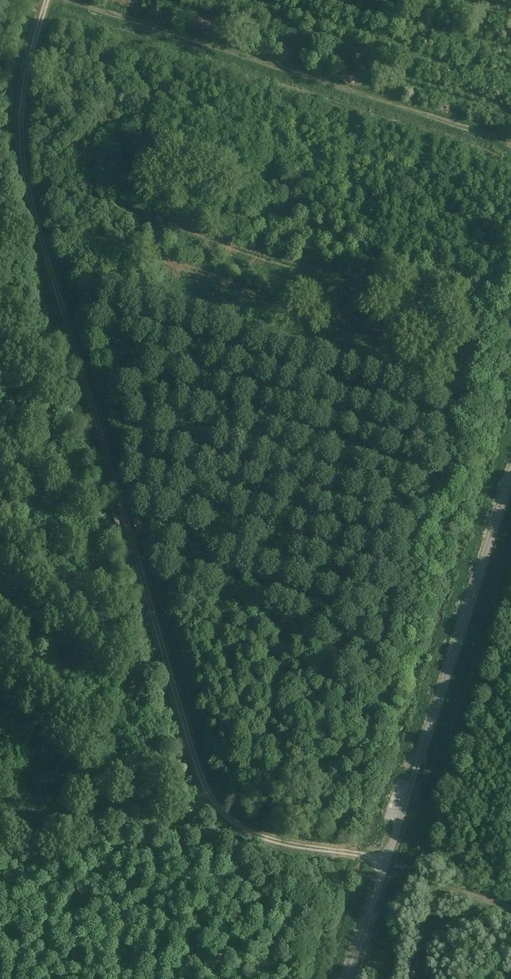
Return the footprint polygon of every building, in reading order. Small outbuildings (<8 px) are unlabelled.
[(50,383),(57,380),(51,370),(45,374),(50,383)]
